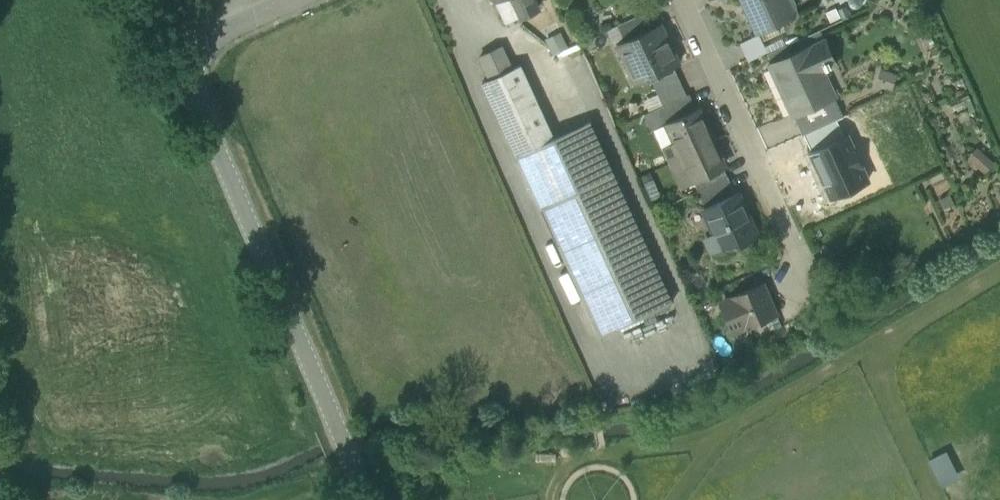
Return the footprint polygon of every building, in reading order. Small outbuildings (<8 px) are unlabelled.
[(520,17),(512,0),(498,0),(496,1),(506,23),(520,17)] [(520,17),(521,18),(539,9),(535,0),(512,0),(520,17)] [(757,34),(758,33),(775,26),(790,19),(781,0),(741,0),(757,34)] [(790,19),(795,17),(787,0),(781,0),(790,19)] [(625,23),(632,39),(658,26),(651,11),(625,23)] [(608,30),(615,47),(632,39),(625,23),(608,30)] [(630,68),(637,84),(678,64),(660,25),(658,26),(632,39),(615,47),(626,70),(630,68)] [(775,26),(758,33),(761,41),(779,33),(775,26)] [(552,52),(566,46),(560,32),(546,38),(552,52)] [(764,47),(767,54),(786,46),(783,38),(764,47)] [(793,113),(833,95),(821,70),(836,63),(826,41),(792,57),(772,65),(771,66),(793,113)] [(767,54),(772,65),(792,57),(786,46),(767,54)] [(480,57),(490,79),(512,69),(502,47),(480,57)] [(517,155),(518,155),(554,139),(520,66),(512,69),(490,79),(483,83),(517,155)] [(875,81),(890,88),(895,78),(880,71),(875,81)] [(654,82),(659,93),(681,83),(676,72),(654,82)] [(686,95),(681,83),(659,93),(664,106),(686,95)] [(664,106),(659,93),(644,100),(649,112),(664,106)] [(688,95),(686,95),(664,106),(671,122),(695,111),(688,95)] [(793,113),(803,135),(836,119),(843,116),(833,95),(793,113)] [(671,122),(664,106),(649,112),(644,115),(652,133),(657,130),(667,125),(666,124),(671,122)] [(666,124),(667,125),(682,158),(715,144),(699,109),(695,111),(671,122),(666,124)] [(803,135),(812,152),(844,137),(836,119),(803,135)] [(591,123),(554,139),(518,155),(541,207),(614,174),(591,123)] [(671,163),(682,158),(667,125),(657,130),(671,163)] [(868,181),(847,136),(844,137),(812,152),(811,152),(832,198),(868,181)] [(725,166),(715,144),(682,158),(692,181),(694,180),(722,167),(723,167),(725,166)] [(968,158),(985,171),(994,159),(976,146),(968,158)] [(671,163),(681,185),(692,181),(682,158),(671,163)] [(694,180),(698,191),(727,178),(722,167),(694,180)] [(672,302),(614,174),(541,207),(600,335),(672,302)] [(728,177),(727,178),(698,191),(705,208),(735,194),(728,177)] [(717,234),(723,248),(737,242),(738,245),(757,237),(745,212),(744,213),(736,194),(735,194),(705,208),(704,208),(716,234),(717,234)] [(731,297),(733,301),(743,325),(745,329),(753,325),(777,315),(763,283),(731,297)] [(731,330),(743,325),(733,301),(721,306),(731,330)] [(753,325),(758,336),(781,326),(777,315),(753,325)] [(960,480),(946,452),(928,461),(941,489),(960,480)]
